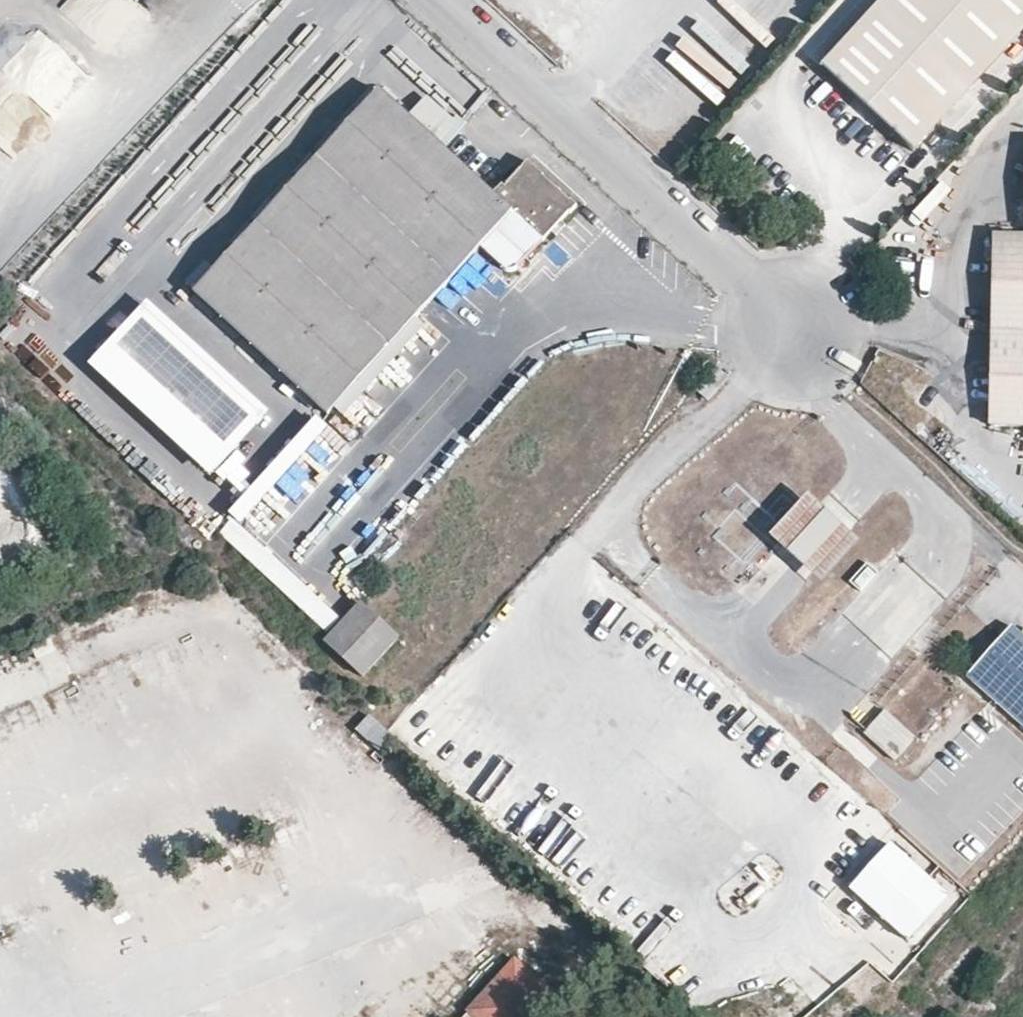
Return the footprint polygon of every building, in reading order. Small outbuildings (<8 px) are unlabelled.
[(912,148),(1022,28),(1022,0),(880,0),(819,65),(912,148)] [(436,142),(406,115),(376,88),(192,292),(325,413),(510,212),(541,240),(574,204),(526,160),(504,185),(500,182),(490,192),(436,142)] [(427,93),(406,115),(436,142),(457,119),(427,93)] [(996,234),(993,424),(1022,425),(1022,234),(996,234)] [(325,413),(192,292),(178,308),(309,430),(325,413)] [(818,505),(806,494),(769,533),(783,547),(812,575),(820,582),(858,543),(848,533),(818,505)] [(735,515),(717,536),(745,560),(763,540),(735,515)] [(230,521),(219,534),(270,579),(282,566),(230,521)] [(354,598),(320,634),(354,666),(388,630),(354,598)] [(976,677),(1022,722),(1022,628),(976,677)] [(885,710),(864,733),(894,759),(914,737),(885,710)] [(891,839),(850,883),(907,936),(948,892),(891,839)] [(548,989),(514,957),(465,1010),(468,1012),(464,1016),(522,1016),(548,989)]
